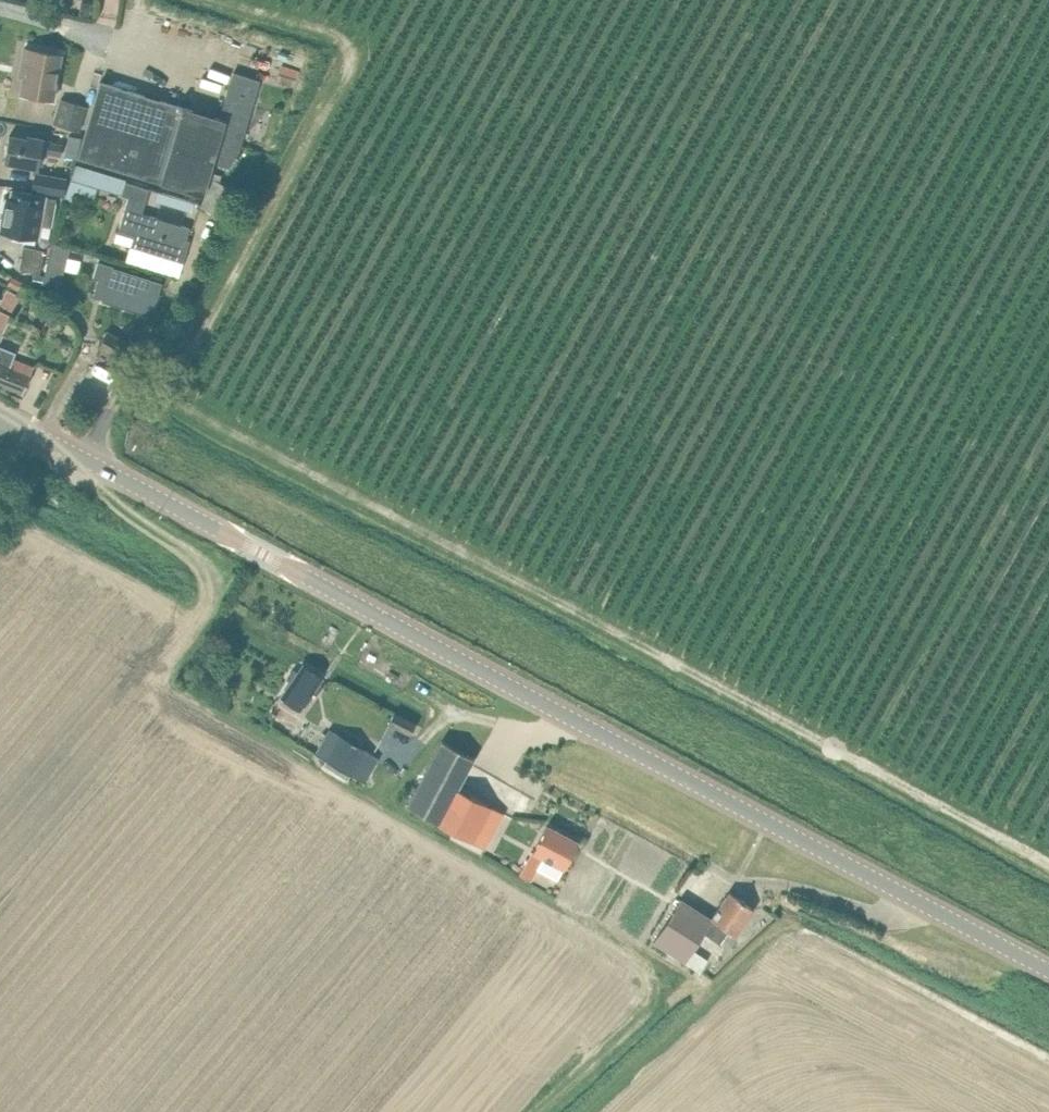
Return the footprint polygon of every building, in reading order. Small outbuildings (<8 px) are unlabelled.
[(53,99),(61,54),(25,47),(22,66),(26,67),(21,93),(53,99)] [(239,149),(260,81),(233,72),(220,118),(100,82),(78,156),(201,194),(211,161),(228,166),(239,149)] [(80,131),(88,106),(62,99),(55,124),(80,131)] [(46,139),(46,137),(28,134),(27,138),(9,135),(4,161),(40,168),(43,151),(61,154),(64,142),(46,139)] [(36,173),(33,190),(65,196),(68,179),(36,173)] [(95,198),(100,180),(85,176),(80,194),(95,198)] [(184,262),(190,240),(187,239),(190,227),(143,213),(150,189),(126,182),(123,195),(129,197),(119,229),(134,234),(131,246),(184,262)] [(48,227),(53,197),(35,194),(14,190),(12,199),(7,198),(1,231),(22,235),(36,237),(38,225),(48,227)] [(53,243),(43,283),(60,287),(70,247),(53,243)] [(39,273),(42,250),(23,248),(20,270),(39,273)] [(154,307),(162,282),(112,267),(102,300),(141,312),(144,304),(154,307)] [(19,290),(24,281),(13,276),(9,284),(19,290)] [(0,300),(0,309),(10,315),(20,295),(7,289),(2,297),(0,300)] [(124,361),(132,346),(106,332),(98,347),(124,361)] [(23,393),(30,375),(34,365),(17,358),(14,357),(16,352),(0,346),(0,384),(23,393)] [(322,678),(303,665),(299,672),(294,669),(287,679),(292,682),(282,697),(300,709),(322,678)] [(410,735),(416,724),(395,712),(389,723),(410,735)] [(364,782),(368,777),(379,758),(330,729),(315,753),(364,782)] [(474,758),(442,741),(407,805),(470,839),(488,805),(458,788),(474,758)] [(547,825),(523,871),(533,877),(539,865),(560,876),(564,867),(578,841),(547,825)] [(734,937),(741,927),(754,908),(729,892),(711,919),(681,898),(669,917),(655,938),(654,941),(686,961),(693,949),(699,940),(704,932),(720,942),(727,932),(734,937)]
